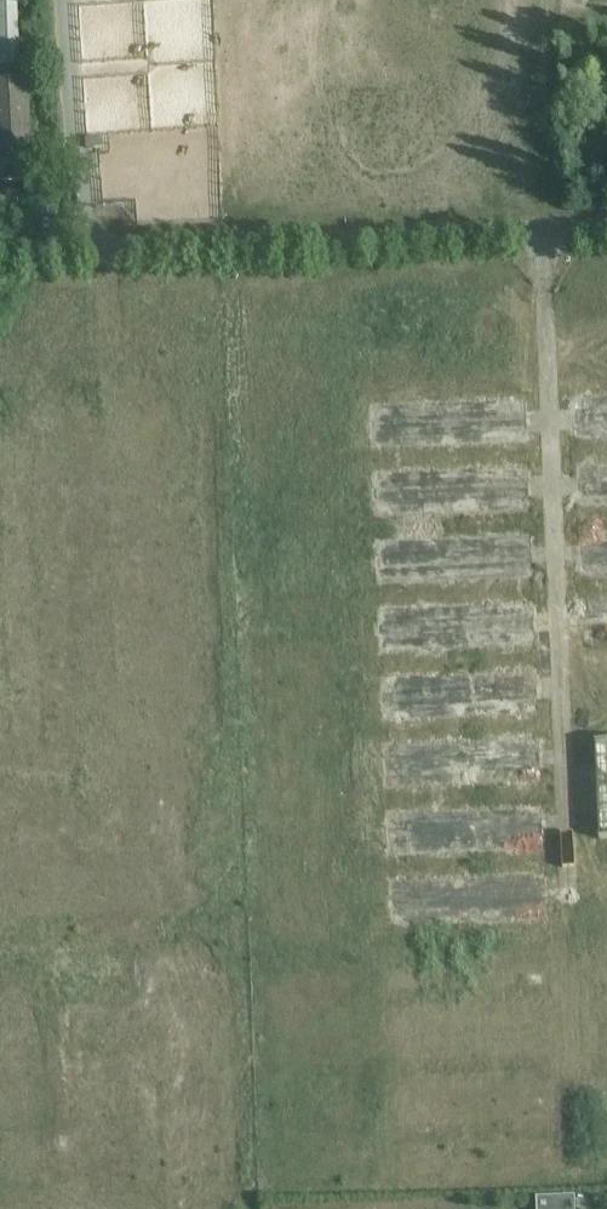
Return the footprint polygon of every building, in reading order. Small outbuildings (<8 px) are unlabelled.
[(19,64),(16,11),(0,11),(0,65),(19,64)] [(27,90),(27,78),(0,80),(0,164),(30,162),(27,90)] [(586,521),(606,521),(606,497),(586,498),(586,521)] [(598,581),(606,582),(606,555),(599,555),(598,581)] [(537,1208),(576,1208),(576,1194),(536,1195),(537,1208)]
